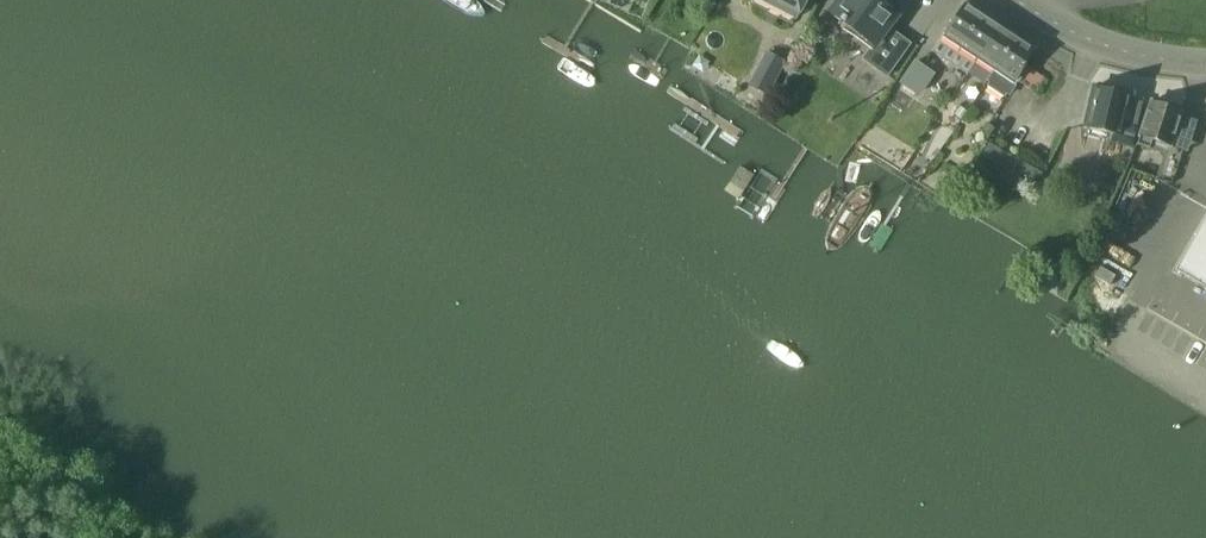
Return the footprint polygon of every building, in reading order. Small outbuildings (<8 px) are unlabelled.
[(798,11),(804,0),(777,0),(798,11)] [(897,16),(875,0),(837,0),(827,14),(871,46),(861,59),(886,77),(910,44),(888,27),(897,16)] [(965,2),(941,36),(959,48),(976,60),(998,28),(992,24),(994,22),(982,14),(971,6),(969,9),(964,6),(966,3),(965,2)] [(976,60),(967,73),(984,84),(987,80),(993,71),(1016,36),(1005,29),(1003,32),(998,28),(976,60)] [(993,71),(987,80),(990,82),(988,85),(1003,95),(1005,92),(1008,94),(1014,85),(1017,80),(1032,52),(1033,51),(1031,50),(1031,51),(1027,48),(1028,48),(1026,47),(1028,44),(1016,36),(993,71)] [(781,60),(766,52),(750,82),(765,90),(781,60)] [(915,61),(899,83),(919,98),(922,94),(936,75),(920,64),(915,61)] [(1038,95),(1044,87),(1048,81),(1026,66),(1017,82),(1038,95)] [(1128,146),(1138,104),(1126,102),(1128,95),(1111,91),(1112,87),(1099,84),(1098,88),(1094,86),(1083,128),(1110,135),(1108,142),(1128,146)] [(950,113),(961,120),(968,107),(959,101),(950,113)] [(1151,140),(1174,148),(1186,113),(1180,111),(1177,110),(1178,107),(1165,102),(1164,106),(1150,101),(1136,144),(1148,149),(1151,140)] [(981,134),(988,139),(994,129),(987,124),(981,134)] [(1173,271),(1205,290),(1205,215),(1173,271)] [(1115,276),(1099,267),(1094,277),(1109,286),(1115,276)]
